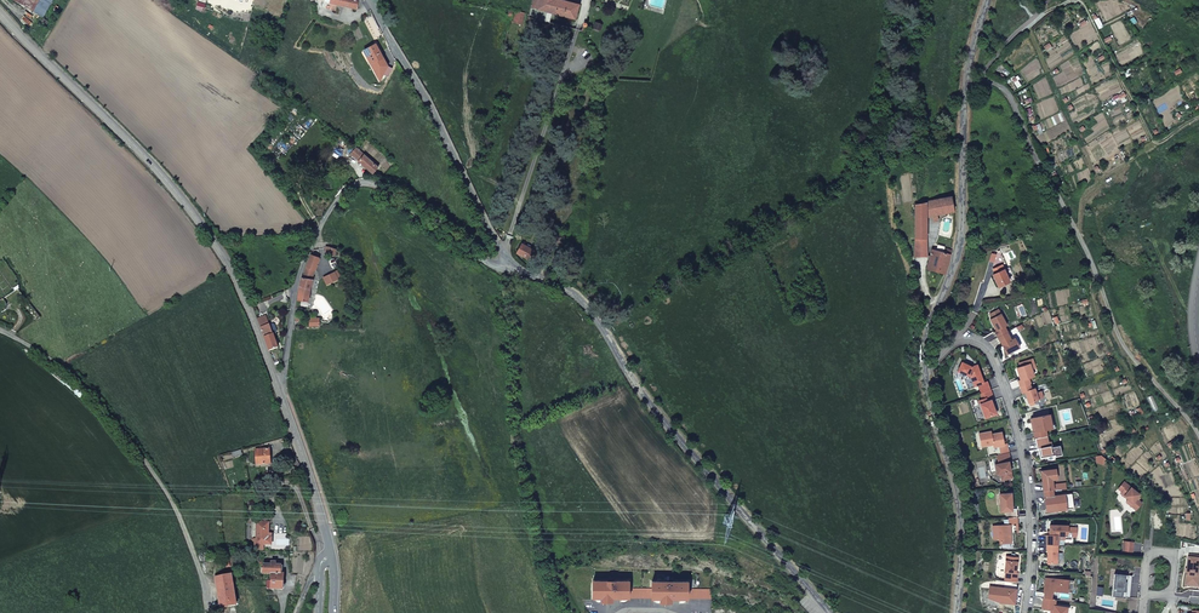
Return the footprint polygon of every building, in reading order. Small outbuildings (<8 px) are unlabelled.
[(39,0),(13,0),(32,11),(39,0)] [(32,11),(41,16),(50,0),(39,0),(32,11)] [(358,0),(331,0),(330,6),(327,6),(326,9),(335,11),(336,5),(356,9),(358,0)] [(562,0),(544,0),(540,14),(579,23),(583,9),(561,3),(562,0)] [(524,28),(526,19),(515,17),(514,20),(516,21),(514,27),(524,28)] [(364,50),(380,81),(384,75),(388,76),(393,68),(389,67),(376,44),(364,50)] [(351,154),(373,173),(378,167),(357,148),(351,154)] [(954,212),(952,196),(915,202),(917,256),(927,254),(927,216),(932,216),(932,221),(939,221),(939,214),(954,212)] [(327,254),(334,255),(334,249),(327,245),(326,248),(326,250),(326,255),(327,255),(327,254)] [(526,249),(521,258),(533,265),(538,256),(526,249)] [(933,250),(927,270),(943,274),(945,270),(948,265),(950,251),(945,250),(944,253),(933,250)] [(311,279),(312,279),(313,275),(319,258),(312,255),(307,266),(303,278),(311,279)] [(996,275),(994,276),(999,286),(1011,281),(1003,265),(993,270),(996,275)] [(329,275),(332,282),(338,280),(334,272),(329,275)] [(323,278),(326,285),(332,282),(329,275),(323,278)] [(299,288),(298,300),(308,302),(310,290),(313,280),(312,279),(311,279),(303,278),(299,288)] [(995,331),(998,337),(1007,332),(1008,332),(1005,327),(1007,325),(999,311),(998,312),(996,310),(990,314),(992,318),(990,319),(997,331),(995,331)] [(258,319),(261,328),(269,325),(266,316),(258,319)] [(261,328),(269,351),(278,348),(273,334),(272,335),(269,325),(261,328)] [(1007,332),(998,337),(1008,354),(1020,347),(1016,339),(1013,341),(1007,332)] [(1019,381),(1020,387),(1030,384),(1031,383),(1029,378),(1034,376),(1032,369),(1029,360),(1019,363),(1020,367),(1017,368),(1021,380),(1019,381)] [(979,386),(981,393),(991,390),(988,382),(985,383),(978,366),(974,368),(963,363),(959,372),(972,378),(975,387),(979,386)] [(1030,384),(1020,387),(1023,393),(1025,392),(1030,405),(1035,404),(1034,401),(1043,398),(1041,391),(1036,393),(1035,388),(1032,389),(1030,384)] [(981,393),(983,399),(979,401),(985,418),(996,414),(991,400),(994,399),(991,390),(981,393)] [(1034,432),(1035,438),(1047,436),(1046,430),(1053,428),(1050,415),(1032,418),(1035,431),(1034,432)] [(1000,454),(1009,452),(1007,444),(1004,444),(1002,432),(992,434),(991,431),(979,434),(982,446),(993,444),(994,447),(999,446),(1000,454)] [(1048,442),(1047,436),(1035,438),(1038,449),(1039,449),(1040,448),(1042,458),(1055,455),(1055,456),(1062,455),(1060,445),(1052,447),(1051,441),(1048,442)] [(270,449),(255,450),(256,464),(270,464),(270,449)] [(1009,452),(1000,454),(997,455),(999,464),(996,464),(998,475),(1001,474),(1002,480),(1012,478),(1009,462),(1011,462),(1009,452)] [(1041,471),(1044,491),(1053,490),(1054,490),(1052,480),(1057,479),(1056,469),(1041,471)] [(1137,498),(1140,494),(1124,482),(1118,489),(1122,492),(1121,493),(1128,499),(1133,503),(1131,505),(1136,510),(1142,503),(1137,498)] [(1054,496),(1053,490),(1044,491),(1047,512),(1074,508),(1072,493),(1054,496)] [(1005,511),(1005,518),(1008,518),(1017,517),(1017,508),(1012,509),(1011,493),(999,494),(1001,511),(1005,511)] [(256,544),(271,545),(272,534),(268,534),(269,523),(270,523),(271,516),(257,515),(257,522),(256,544)] [(1018,524),(1017,517),(1008,518),(1009,524),(993,525),(994,539),(1000,538),(1000,543),(1010,542),(1010,533),(1016,533),(1015,524),(1018,524)] [(1047,535),(1047,545),(1058,545),(1058,539),(1058,535),(1064,536),(1064,539),(1071,539),(1071,536),(1076,536),(1077,528),(1068,527),(1068,525),(1050,525),(1050,531),(1048,531),(1048,535),(1047,535)] [(1124,541),(1123,551),(1133,552),(1134,542),(1124,541)] [(1047,550),(1047,563),(1048,563),(1051,563),(1057,563),(1058,545),(1047,545),(1047,550)] [(1189,555),(1185,585),(1198,586),(1198,581),(1198,556),(1189,555)] [(1011,582),(1017,582),(1018,573),(1016,573),(1018,557),(1006,556),(1005,572),(1006,572),(1005,581),(1011,582)] [(282,589),(283,574),(280,574),(280,565),(275,565),(275,562),(271,562),(271,565),(263,564),(263,573),(272,574),(271,581),(267,581),(267,588),(271,588),(282,589)] [(1112,596),(1130,598),(1132,575),(1114,573),(1112,596)] [(220,608),(236,605),(231,575),(215,578),(220,608)] [(1045,578),(1045,583),(1047,583),(1050,591),(1053,591),(1073,593),(1074,580),(1045,578)] [(652,580),(652,588),(629,588),(629,580),(593,580),(593,596),(652,597),(711,597),(711,588),(688,588),(688,580),(674,580),(674,581),(667,581),(667,580),(652,580)] [(1011,584),(1011,582),(1005,581),(1004,588),(990,587),(989,599),(997,602),(1015,604),(1017,584),(1011,584)] [(1044,592),(1053,593),(1053,591),(1050,591),(1047,583),(1045,583),(1044,592)] [(1043,598),(1052,599),(1053,593),(1044,592),(1037,591),(1036,597),(1043,598)] [(1070,607),(1055,605),(1056,600),(1052,599),(1043,598),(1042,608),(1051,609),(1051,612),(1069,612),(1070,607)]
